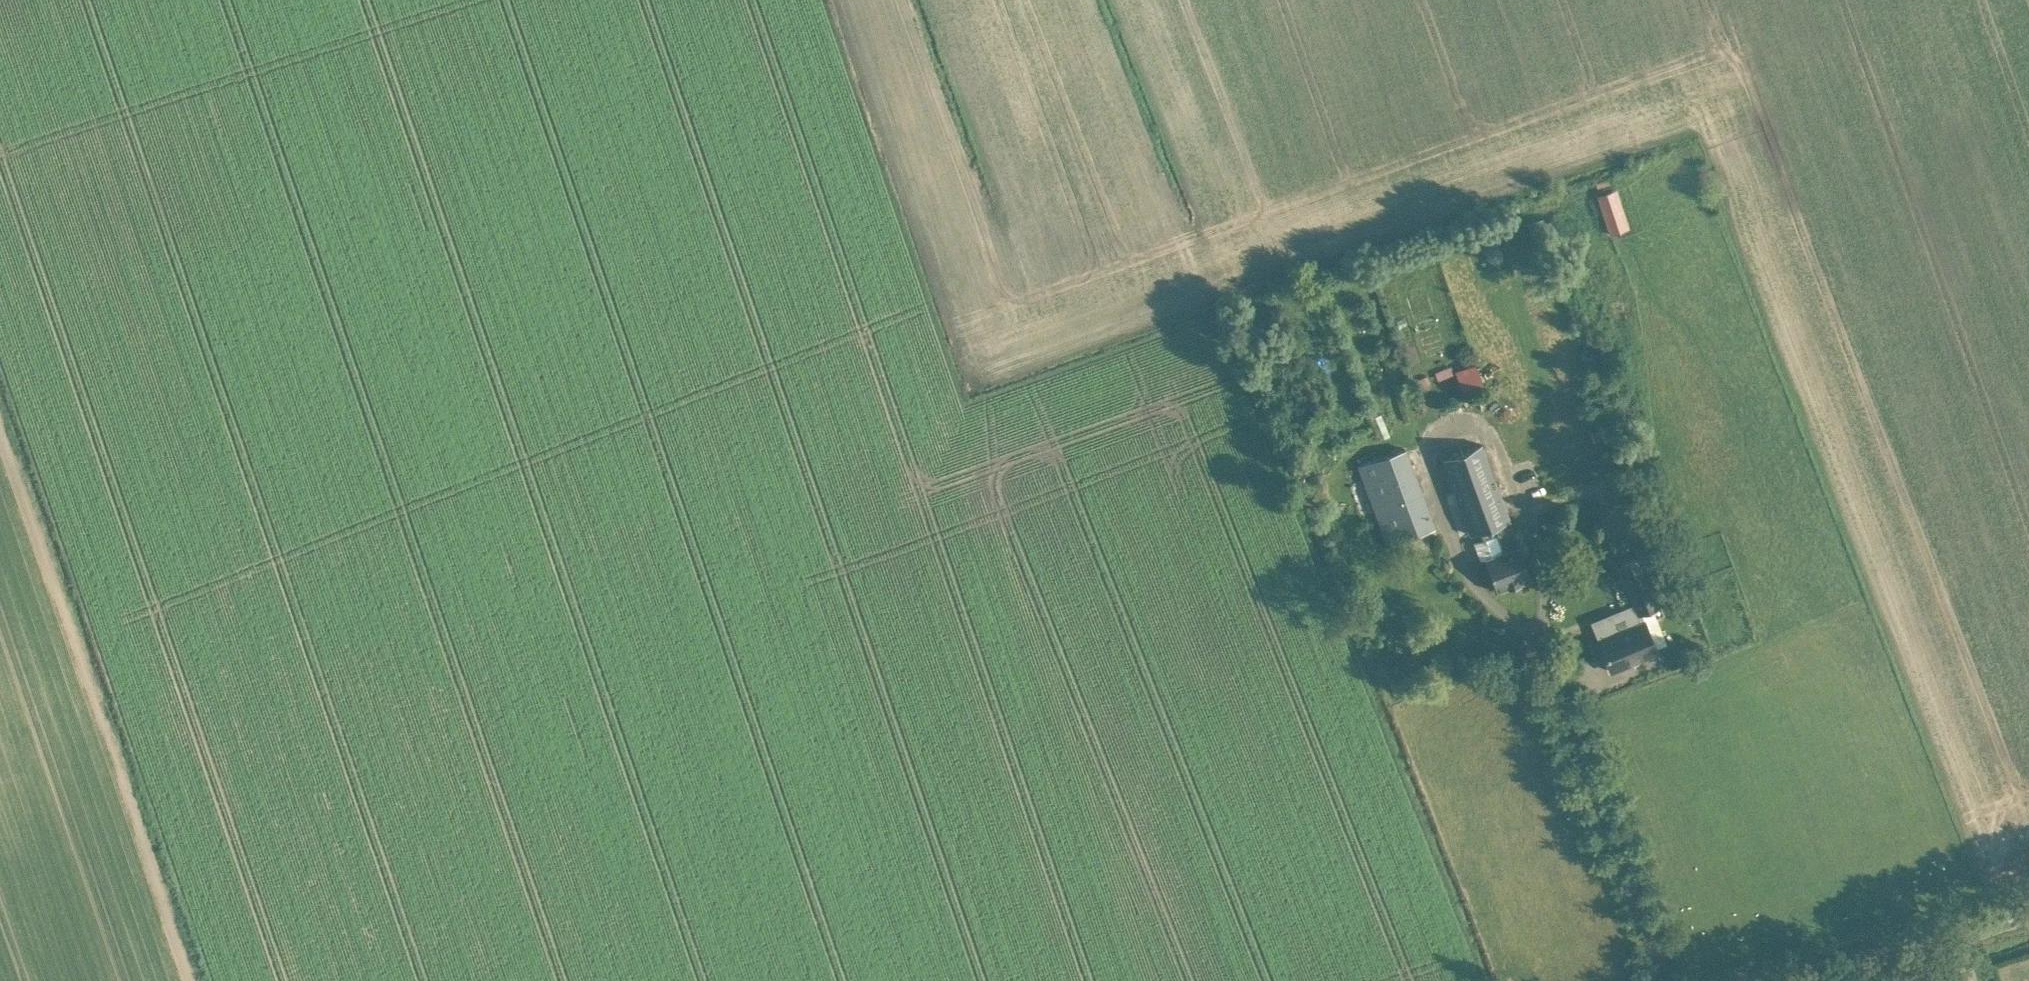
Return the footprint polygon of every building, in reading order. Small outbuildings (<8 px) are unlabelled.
[(1617,188),(1597,195),(1609,233),(1629,226),(1617,188)] [(1528,222),(1538,248),(1553,242),(1543,216),(1528,222)] [(1456,370),(1465,393),(1484,386),(1476,363),(1456,370)] [(1454,372),(1451,365),(1435,372),(1438,379),(1454,372)] [(1415,389),(1431,382),(1428,374),(1412,381),(1415,389)] [(1370,417),(1379,439),(1390,434),(1381,413),(1370,417)] [(1532,577),(1483,442),(1444,457),(1471,533),(1495,523),(1498,531),(1474,540),(1481,559),(1486,557),(1497,590),(1532,577)] [(1388,545),(1436,528),(1423,493),(1406,447),(1359,464),(1388,545)] [(1634,603),(1638,613),(1641,611),(1660,604),(1640,556),(1618,565),(1634,603)] [(1634,603),(1591,621),(1598,639),(1611,670),(1658,650),(1656,647),(1645,620),(1641,611),(1638,613),(1634,603)]
